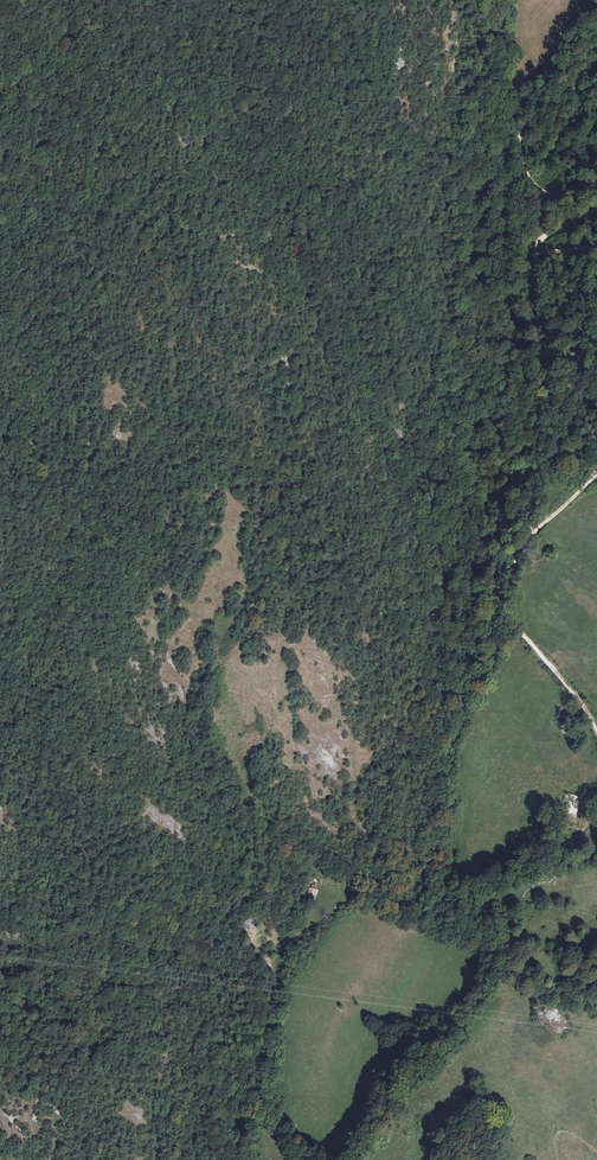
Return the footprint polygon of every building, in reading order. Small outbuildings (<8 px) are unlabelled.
[(310,888),(307,897),(315,899),(318,890),(310,888)]
